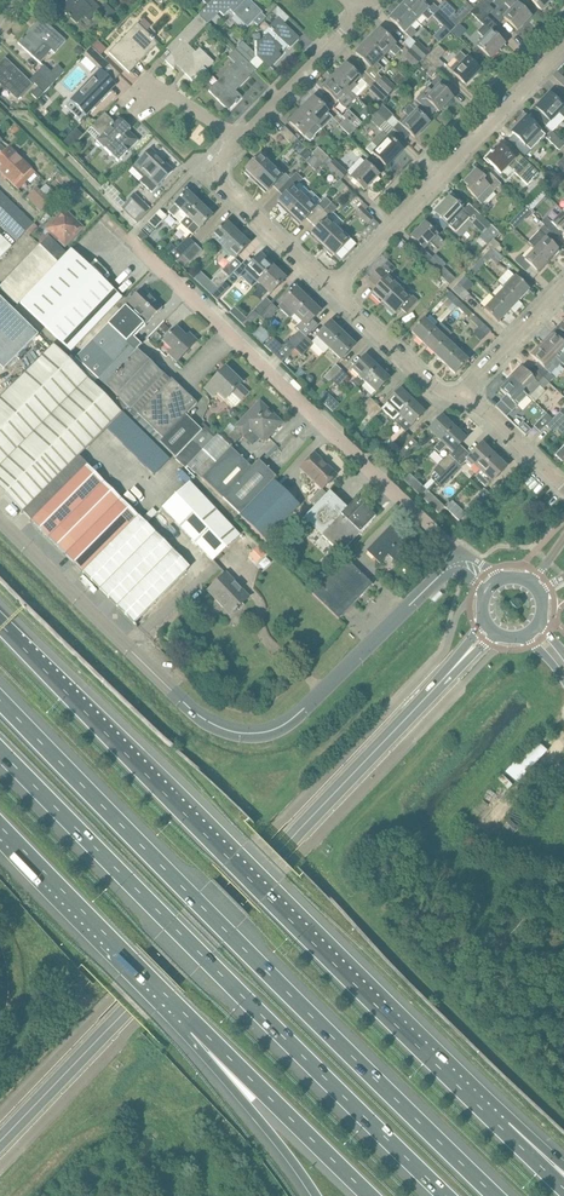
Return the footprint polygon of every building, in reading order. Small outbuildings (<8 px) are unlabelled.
[(55,2),(76,22),(83,15),(90,22),(100,12),(112,23),(118,16),(108,6),(105,3),(100,8),(91,0),(82,0),(82,1),(81,0),(57,0),(55,2)] [(199,15),(205,21),(208,24),(219,12),(224,16),(230,10),(248,28),(253,22),(258,26),(266,18),(261,13),(262,13),(249,0),(213,0),(208,6),(199,15)] [(401,7),(416,21),(422,15),(428,21),(434,15),(428,9),(419,0),(408,0),(401,7)] [(487,16),(493,10),(489,5),(494,0),(482,0),(477,6),(487,16)] [(504,18),(517,31),(530,17),(513,0),(508,0),(504,3),(511,10),(504,18)] [(541,11),(552,0),(530,0),(541,11)] [(437,8),(444,15),(449,19),(456,12),(444,1),(437,8)] [(481,23),(487,16),(477,6),(470,13),(481,23)] [(410,27),(416,21),(401,7),(390,19),(404,33),(410,39),(416,33),(410,27)] [(180,34),(169,46),(174,52),(165,61),(173,69),(174,68),(178,64),(183,68),(181,70),(191,79),(191,80),(192,81),(202,70),(204,73),(214,63),(199,48),(195,52),(187,45),(208,24),(205,21),(199,15),(180,34)] [(444,15),(437,22),(443,27),(449,32),(450,31),(455,25),(449,19),(444,15)] [(35,24),(37,25),(32,32),(30,30),(18,43),(34,58),(40,63),(51,50),(55,53),(66,41),(40,18),(35,24)] [(299,38),(278,19),(264,33),(267,35),(261,41),(257,43),(259,58),(268,67),(271,67),(280,57),(280,55),(277,52),(286,44),(290,47),(299,38)] [(141,61),(158,44),(154,39),(152,36),(151,37),(137,23),(109,53),(129,73),(130,73),(126,69),(138,56),(142,60),(141,61)] [(490,59),(504,44),(484,25),(477,32),(484,39),(477,46),(490,59)] [(379,29),(367,41),(383,57),(389,50),(395,56),(401,51),(395,45),(395,44),(379,29)] [(96,40),(91,45),(101,55),(107,49),(96,40)] [(383,57),(367,41),(356,54),(371,69),(372,69),(378,74),(383,69),(377,63),(383,57)] [(235,50),(249,63),(255,57),(255,54),(242,42),(235,50)] [(423,61),(429,54),(417,43),(411,50),(423,61)] [(91,45),(85,51),(83,53),(100,70),(71,100),(77,106),(71,112),(80,121),(94,106),(94,105),(99,99),(100,100),(115,84),(113,82),(120,74),(101,55),(91,45)] [(425,59),(437,71),(443,64),(438,59),(445,52),(438,46),(425,59)] [(235,50),(229,56),(236,63),(209,91),(228,111),(242,97),(236,91),(256,71),(249,63),(235,50)] [(415,67),(421,60),(410,50),(404,56),(415,67)] [(457,61),(449,69),(466,85),(480,70),(467,58),(460,52),(454,58),(457,61)] [(1,94),(6,88),(18,99),(32,85),(19,73),(18,74),(15,71),(16,70),(5,59),(0,64),(0,94),(1,94)] [(431,78),(437,71),(425,59),(418,66),(431,78)] [(346,64),(334,76),(350,92),(361,80),(346,64)] [(51,86),(65,72),(58,65),(51,72),(44,65),(37,72),(51,86)] [(556,71),(552,76),(563,87),(563,79),(556,71)] [(38,100),(51,86),(37,72),(30,79),(37,86),(31,93),(38,100)] [(350,92),(334,76),(323,88),(339,103),(350,92)] [(384,78),(377,85),(388,95),(394,88),(384,78)] [(389,96),(388,95),(377,85),(376,83),(369,90),(382,102),(389,96)] [(426,99),(439,112),(452,98),(439,85),(432,92),(428,88),(421,95),(426,99)] [(536,108),(541,113),(537,117),(546,126),(552,132),(563,119),(563,108),(549,94),(536,108)] [(313,98),(301,110),(315,124),(320,130),(321,130),(328,124),(333,118),(327,112),(313,98)] [(393,116),(381,104),(374,111),(386,123),(393,116)] [(406,115),(399,123),(415,138),(429,123),(417,111),(416,112),(409,105),(403,112),(406,115)] [(309,131),(315,124),(301,110),(289,122),(304,136),(310,142),(315,137),(309,131)] [(342,117),(345,120),(355,130),(362,124),(349,111),(342,117)] [(374,111),(367,118),(379,129),(385,122),(374,111)] [(130,130),(126,126),(118,118),(114,123),(104,113),(90,128),(100,137),(96,141),(117,162),(138,141),(128,132),(130,130)] [(514,130),(512,133),(525,146),(530,151),(545,136),(540,131),(526,118),(520,125),(519,124),(514,129),(514,130)] [(350,136),(355,130),(345,120),(339,126),(350,136)] [(291,145),(297,139),(284,127),(279,132),(291,145)] [(389,137),(383,131),(365,150),(371,156),(373,154),(387,167),(403,150),(389,137)] [(563,145),(563,143),(552,132),(546,138),(559,151),(563,145)] [(18,189),(26,180),(23,177),(32,168),(9,146),(5,151),(0,147),(0,171),(18,189)] [(538,172),(531,166),(515,151),(510,156),(500,146),(486,160),(501,174),(508,167),(526,184),(538,172)] [(312,154),(323,164),(328,158),(318,148),(312,154)] [(150,149),(132,168),(142,178),(140,181),(152,193),(173,171),(158,157),(157,158),(155,156),(156,155),(150,149)] [(299,155),(304,160),(310,154),(305,149),(299,155)] [(252,176),(256,181),(271,166),(260,155),(245,170),(246,171),(244,173),(250,178),(252,176)] [(327,168),(340,180),(347,173),(334,161),(327,168)] [(365,163),(351,178),(364,190),(378,176),(365,163)] [(271,166),(256,181),(262,186),(260,188),(266,194),(268,192),(273,186),(278,191),(290,178),(285,174),(282,176),(271,166)] [(482,204),(501,184),(489,173),(484,178),(475,170),(463,183),(468,187),(466,189),(482,204)] [(279,203),(278,205),(283,210),(285,208),(290,213),(310,192),(299,182),(301,179),(296,173),(290,179),(290,178),(278,191),(284,197),(279,203)] [(340,192),(345,187),(339,181),(334,187),(340,192)] [(47,205),(48,201),(36,189),(27,198),(41,212),(47,205)] [(0,191),(0,226),(16,242),(34,224),(0,191)] [(180,224),(200,204),(187,191),(175,205),(168,212),(180,224)] [(310,192),(290,213),(295,218),(294,220),(299,226),(301,224),(307,219),(311,223),(331,203),(325,197),(321,201),(311,191),(310,192)] [(137,223),(150,209),(134,194),(121,208),(137,223)] [(449,198),(435,213),(455,233),(469,218),(462,211),(462,210),(449,198)] [(312,235),(311,237),(316,242),(318,241),(323,245),(338,230),(344,223),(333,212),(337,208),(331,203),(311,223),(317,229),(312,235)] [(365,211),(368,207),(363,203),(355,212),(374,231),(380,225),(365,211)] [(212,216),(200,204),(180,224),(193,235),(199,228),(199,229),(212,216)] [(160,210),(148,222),(155,229),(167,217),(160,210)] [(544,225),(558,238),(563,233),(563,234),(563,212),(562,211),(552,222),(547,217),(541,222),(544,225)] [(48,237),(40,245),(58,262),(66,254),(63,250),(55,243),(59,239),(65,245),(70,239),(73,239),(75,236),(77,232),(81,228),(64,212),(48,229),(52,233),(48,237)] [(473,222),(472,223),(482,233),(483,233),(490,226),(489,226),(490,224),(480,215),(479,216),(473,222)] [(223,248),(238,233),(226,222),(212,237),(223,248)] [(437,235),(425,223),(411,238),(423,249),(430,243),(436,249),(443,242),(436,236),(437,235)] [(95,225),(91,230),(115,249),(119,244),(95,225)] [(528,242),(535,249),(547,260),(552,255),(554,257),(560,251),(558,249),(552,244),(558,238),(544,225),(528,242)] [(338,230),(323,245),(328,251),(327,252),(332,258),(334,256),(335,256),(336,255),(342,261),(357,245),(346,234),(344,236),(338,230)] [(142,232),(137,237),(142,242),(147,237),(142,232)] [(238,233),(223,248),(231,255),(225,261),(230,265),(249,244),(238,233)] [(11,247),(0,235),(0,258),(11,247)] [(171,244),(165,250),(164,251),(176,262),(183,256),(195,244),(188,237),(176,249),(171,244)] [(202,251),(195,244),(183,256),(190,263),(202,251)] [(40,245),(0,286),(0,287),(17,304),(58,262),(40,245)] [(493,247),(478,262),(482,266),(490,258),(496,265),(503,257),(493,247)] [(547,260),(535,249),(525,260),(520,255),(515,261),(526,272),(531,266),(536,272),(537,271),(539,273),(544,267),(542,266),(547,260)] [(46,327),(97,274),(71,250),(20,303),(46,327)] [(241,265),(234,273),(239,278),(241,277),(253,288),(258,282),(273,267),(260,255),(253,262),(248,258),(241,265)] [(427,263),(449,285),(455,279),(443,267),(446,265),(435,255),(427,263)] [(475,274),(482,266),(478,262),(471,270),(475,274)] [(380,268),(369,279),(378,287),(372,292),(373,293),(371,295),(382,305),(399,288),(403,283),(392,273),(390,274),(382,266),(380,268)] [(273,267),(258,282),(270,294),(285,279),(273,267)] [(210,282),(218,289),(224,283),(230,277),(222,270),(210,282)] [(97,274),(46,327),(71,352),(122,298),(97,274)] [(452,290),(463,301),(469,295),(462,288),(469,280),(465,276),(452,290)] [(515,277),(505,288),(519,301),(529,290),(515,277)] [(224,283),(218,289),(212,296),(217,301),(230,288),(224,283)] [(160,309),(152,302),(152,298),(142,288),(76,357),(103,384),(137,349),(142,345),(134,337),(162,308),(162,307),(160,309)] [(399,288),(382,305),(393,315),(395,314),(400,308),(406,314),(418,301),(412,296),(410,298),(399,288)] [(505,288),(494,299),(508,312),(519,301),(505,288)] [(294,314),(308,300),(295,289),(282,303),(294,314)] [(461,303),(450,292),(446,296),(457,307),(461,303)] [(3,370),(38,335),(0,298),(0,367),(3,370)] [(247,329),(259,316),(271,303),(266,298),(246,319),(234,307),(229,312),(247,329)] [(508,312),(494,299),(484,310),(498,323),(508,312)] [(308,300),(294,314),(302,321),(296,328),(299,331),(288,343),(294,349),(306,337),(318,325),(312,320),(320,312),(308,300)] [(278,310),(271,303),(259,316),(266,323),(278,310)] [(461,303),(457,307),(467,317),(471,313),(461,303)] [(470,320),(478,327),(482,323),(474,316),(470,320)] [(411,333),(422,343),(435,329),(424,319),(411,333)] [(306,337),(294,349),(301,356),(313,344),(322,352),(327,347),(329,348),(343,334),(331,322),(312,342),(306,337)] [(482,323),(478,327),(486,335),(490,331),(482,323)] [(441,324),(435,329),(422,343),(433,354),(446,340),(452,334),(441,324)] [(177,327),(163,342),(172,351),(168,354),(177,362),(194,344),(186,337),(177,327)] [(543,345),(561,363),(563,365),(563,335),(560,339),(554,334),(552,333),(546,338),(548,340),(543,345)] [(355,345),(343,334),(329,348),(341,360),(355,345)] [(457,350),(446,340),(433,354),(444,364),(457,350)] [(53,345),(0,398),(0,466),(87,379),(53,345)] [(551,374),(561,363),(543,345),(538,351),(536,349),(531,354),(533,356),(532,357),(538,362),(533,367),(549,383),(555,377),(551,374)] [(169,380),(137,349),(103,384),(136,415),(137,414),(169,380)] [(468,361),(457,350),(444,364),(455,374),(468,361)] [(352,370),(359,376),(353,382),(358,387),(364,381),(378,367),(366,356),(352,370)] [(331,381),(341,370),(336,365),(324,378),(329,383),(331,381)] [(549,383),(533,367),(528,373),(522,367),(522,368),(520,366),(514,371),(516,373),(511,379),(528,395),(530,396),(540,386),(543,389),(549,383)] [(378,367),(364,381),(376,393),(390,379),(378,367)] [(218,392),(226,399),(234,407),(247,393),(239,385),(241,383),(225,368),(206,389),(214,396),(218,392)] [(341,370),(331,381),(338,387),(348,376),(341,370)] [(171,378),(169,380),(137,414),(163,439),(186,415),(197,403),(171,378)] [(122,413),(87,379),(0,466),(0,490),(23,512),(106,429),(121,414),(122,413)] [(528,395),(511,379),(506,384),(504,382),(499,388),(501,389),(500,390),(506,395),(501,401),(512,411),(528,395)] [(401,389),(382,409),(383,410),(394,420),(413,401),(401,389)] [(360,408),(366,414),(376,404),(370,398),(360,408)] [(394,420),(394,421),(400,426),(402,424),(408,430),(425,412),(413,401),(394,420)] [(282,423),(275,416),(261,403),(253,411),(252,409),(235,427),(243,436),(250,429),(264,442),(282,423)] [(383,410),(382,409),(376,404),(366,414),(373,420),(383,410)] [(121,414),(106,429),(145,467),(161,451),(131,421),(123,412),(122,413),(121,414)] [(553,419),(546,426),(553,432),(557,429),(563,422),(563,416),(560,412),(553,419)] [(553,419),(547,413),(534,426),(540,432),(546,426),(553,419)] [(163,439),(160,442),(185,468),(188,465),(217,435),(204,423),(199,428),(186,415),(163,439)] [(440,441),(454,427),(442,416),(429,430),(440,441)] [(531,429),(523,422),(517,427),(525,435),(531,429)] [(454,427),(440,441),(434,448),(439,453),(446,446),(453,453),(466,439),(454,427)] [(401,448),(411,437),(405,431),(395,442),(401,448)] [(372,442),(367,437),(364,440),(369,446),(372,442)] [(418,443),(411,437),(401,448),(408,454),(418,443)] [(473,464),(480,470),(494,456),(482,444),(467,458),(468,459),(466,461),(471,466),(473,464)] [(555,455),(563,462),(563,461),(563,446),(555,455)] [(251,468),(231,448),(216,463),(210,457),(195,473),(240,516),(274,481),(277,477),(259,460),(251,468)] [(322,489),(324,487),(336,475),(314,454),(300,469),(322,489)] [(440,477),(445,471),(455,461),(449,455),(439,465),(433,471),(435,472),(440,477)] [(494,456),(480,470),(474,476),(486,488),(506,467),(494,456)] [(461,467),(455,461),(445,471),(440,477),(437,480),(443,486),(461,467)] [(31,521),(48,538),(101,486),(84,469),(31,521)] [(438,513),(444,506),(409,474),(403,481),(438,513)] [(274,481),(240,516),(266,541),(300,506),(274,481)] [(239,536),(193,487),(190,483),(162,508),(212,561),(239,536)] [(48,538),(65,555),(118,503),(102,487),(101,486),(48,538)] [(484,489),(467,506),(473,512),(490,494),(484,489)] [(304,518),(316,529),(340,553),(376,516),(364,505),(364,504),(358,497),(347,508),(329,492),(304,518)] [(65,555),(83,572),(135,520),(118,503),(65,555)] [(454,518),(460,512),(453,504),(447,510),(454,518)] [(143,517),(148,522),(157,513),(153,508),(143,517)] [(152,537),(135,520),(83,572),(99,589),(152,537)] [(390,526),(366,551),(380,564),(388,555),(393,550),(400,557),(411,547),(390,526)] [(152,537),(99,589),(117,606),(169,554),(152,537)] [(117,606),(134,624),(186,571),(169,554),(117,606)] [(372,585),(346,558),(312,594),(339,620),(372,585)] [(226,573),(208,591),(230,615),(249,597),(226,573)] [(534,743),(521,757),(531,766),(544,752),(534,743)] [(563,807),(563,799),(550,804),(552,811),(563,807)] [(467,910),(473,916),(478,911),(472,905),(467,910)]
